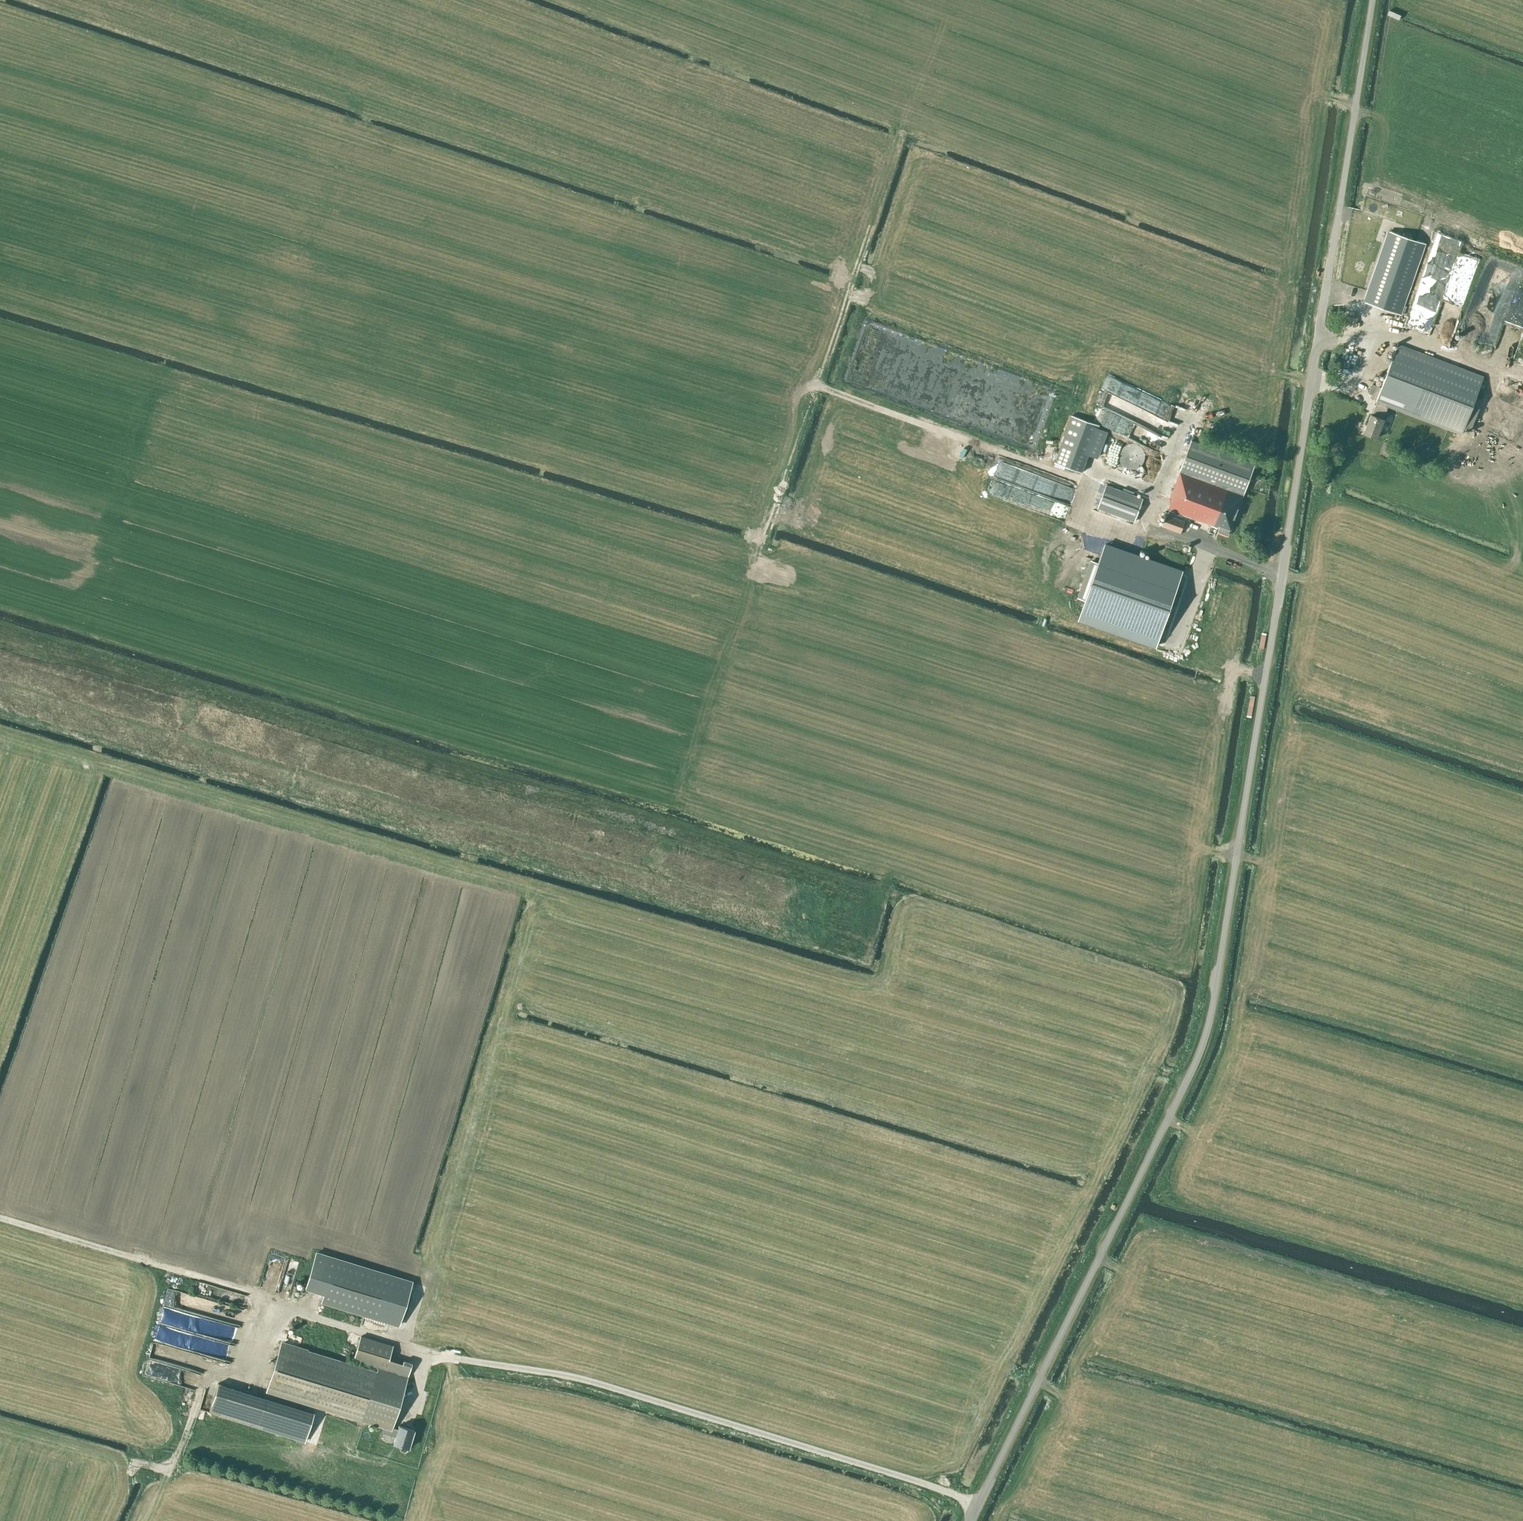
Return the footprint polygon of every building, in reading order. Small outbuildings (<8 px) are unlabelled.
[(1401,314),(1425,244),(1389,231),(1364,301),(1401,314)] [(1369,393),(1377,396),(1376,400),(1378,400),(1372,415),(1371,414),(1364,433),(1377,438),(1384,419),(1383,419),(1388,405),(1462,433),(1464,428),(1471,430),(1479,408),(1473,406),(1477,395),(1484,377),(1398,344),(1390,363),(1381,387),(1372,384),(1369,393)] [(1072,414),(1054,462),(1082,472),(1099,424),(1072,414)] [(1191,440),(1180,471),(1170,499),(1172,499),(1168,509),(1218,527),(1218,525),(1221,526),(1219,532),(1227,535),(1229,529),(1231,530),(1255,464),(1191,440)] [(1126,444),(1125,445),(1123,447),(1122,448),(1121,449),(1120,451),(1119,453),(1119,455),(1119,456),(1119,458),(1120,459),(1120,461),(1121,463),(1122,464),(1123,465),(1124,466),(1126,467),(1128,468),(1129,468),(1130,468),(1131,469),(1133,469),(1135,468),(1136,468),(1137,467),(1138,467),(1139,466),(1140,465),(1141,465),(1142,464),(1143,463),(1143,461),(1144,459),(1145,458),(1145,457),(1145,455),(1145,454),(1144,452),(1144,450),(1143,449),(1142,448),(1141,447),(1140,445),(1139,445),(1137,444),(1135,443),(1134,443),(1132,443),(1130,443),(1129,443),(1127,444),(1126,444)] [(1123,491),(1106,485),(1097,508),(1134,521),(1142,498),(1134,495),(1135,491),(1125,487),(1123,491)] [(1181,532),(1185,521),(1166,514),(1162,526),(1181,532)] [(1105,545),(1079,619),(1157,646),(1182,572),(1105,545)] [(412,1281),(315,1252),(305,1287),(324,1293),(322,1300),(399,1324),(412,1281)] [(400,1450),(405,1451),(406,1450),(407,1447),(408,1448),(414,1429),(399,1424),(397,1429),(391,1427),(393,1420),(394,1420),(410,1365),(388,1359),(393,1344),(361,1334),(353,1361),(378,1368),(377,1371),(280,1340),(264,1391),(384,1428),(382,1432),(395,1436),(393,1443),(400,1445),(400,1448),(400,1450)] [(313,1412),(217,1381),(208,1411),(304,1441),(313,1412)]
